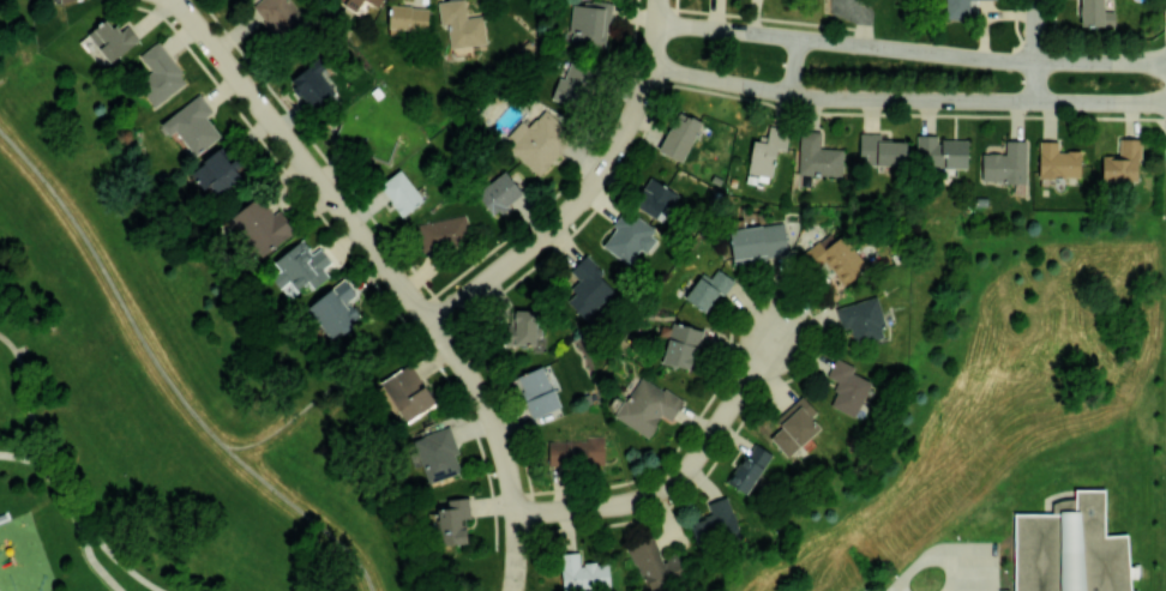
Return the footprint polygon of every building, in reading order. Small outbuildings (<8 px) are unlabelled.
[(281,42),(307,18),(291,0),(258,0),(250,8),(281,42)] [(363,0),(337,0),(356,11),(363,0)] [(439,26),(447,25),(450,48),(486,44),(483,15),(466,17),(465,0),(451,0),(437,2),(439,26)] [(608,1),(588,0),(588,5),(571,5),(569,44),(606,46),(608,1)] [(945,20),(969,20),(968,0),(945,0),(945,20)] [(1103,11),(1103,0),(1081,0),(1081,26),(1115,25),(1114,10),(1103,11)] [(428,7),(389,5),(388,29),(428,30),(428,7)] [(127,25),(118,32),(108,18),(88,33),(110,62),(139,39),(127,25)] [(157,41),(139,55),(151,71),(136,82),(155,106),(188,81),(157,41)] [(335,94),(320,70),(326,67),(321,58),(290,77),(309,109),(335,94)] [(595,69),(570,61),(564,78),(558,76),(551,98),(583,108),(595,69)] [(175,130),(195,155),(221,135),(206,116),(213,111),(199,93),(160,124),(169,135),(175,130)] [(502,141),(539,175),(574,136),(544,109),(527,127),(520,120),(502,141)] [(659,151),(682,162),(701,122),(678,111),(659,151)] [(786,150),(788,128),(768,126),(766,142),(752,140),(748,173),(773,175),(775,148),(786,150)] [(906,140),(880,140),(880,133),(859,133),(859,155),(864,155),(864,170),(887,171),(887,165),(906,165),(906,140)] [(843,148),(819,148),(820,135),(799,134),(798,174),(842,176),(843,148)] [(967,139),(937,140),(937,134),(917,135),(917,168),(968,167),(967,139)] [(1101,155),(1102,182),(1139,181),(1138,138),(1119,138),(1119,155),(1101,155)] [(982,153),(981,181),(1026,182),(1027,140),(1006,140),(1005,153),(982,153)] [(1038,176),(1080,178),(1081,150),(1058,150),(1058,140),(1039,140),(1038,176)] [(203,190),(212,183),(218,193),(241,178),(232,163),(230,164),(220,148),(189,169),(203,190)] [(424,199),(400,169),(378,186),(402,216),(424,199)] [(476,193),(494,215),(522,192),(504,170),(476,193)] [(660,221),(678,193),(650,176),(632,204),(660,221)] [(294,232),(279,210),(272,214),(259,196),(231,216),(260,256),(294,232)] [(659,230),(625,209),(601,246),(629,264),(639,249),(644,252),(659,230)] [(417,225),(423,253),(471,241),(464,213),(417,225)] [(787,256),(784,223),(729,228),(732,261),(787,256)] [(845,285),(867,265),(840,234),(825,248),(818,240),(801,255),(814,270),(824,261),(845,285)] [(295,290),(307,281),(313,288),(328,277),(322,269),(331,262),(320,247),(312,252),(302,239),(273,261),(280,270),(271,277),(280,288),(289,281),(295,290)] [(614,290),(600,276),(604,272),(587,254),(569,270),(580,282),(564,298),(584,319),(614,290)] [(710,278),(702,272),(684,298),(707,313),(731,278),(716,268),(710,278)] [(355,293),(344,278),(307,306),(330,337),(359,315),(347,299),(355,293)] [(886,326),(877,296),(835,308),(842,330),(849,328),(854,345),(883,336),(880,327),(886,326)] [(508,344),(535,345),(536,310),(509,309),(508,344)] [(690,370),(702,330),(672,321),(660,361),(690,370)] [(852,372),(855,366),(835,357),(827,375),(839,381),(829,405),(855,417),(871,381),(852,372)] [(404,424),(436,402),(410,363),(377,385),(404,424)] [(560,406),(543,365),(514,377),(531,418),(560,406)] [(683,401),(641,375),(615,417),(648,437),(662,415),(671,420),(683,401)] [(821,428),(812,417),(817,413),(805,399),(766,433),(787,457),(821,428)] [(412,439),(428,484),(461,472),(455,454),(458,453),(449,426),(412,439)] [(604,439),(548,439),(548,465),(604,464),(604,439)] [(727,482),(746,494),(772,453),(752,441),(727,482)] [(1128,536),(1132,590),(1017,590),(1017,517),(1062,514),(1077,512),(1077,489),(1108,489),(1106,537),(1128,536)] [(434,499),(439,545),(467,542),(465,519),(471,518),(468,496),(434,499)] [(689,523),(698,548),(739,531),(726,496),(705,504),(710,514),(689,523)] [(648,590),(654,590),(686,577),(677,554),(663,560),(653,535),(629,545),(648,590)] [(562,590),(607,590),(610,590),(608,562),(580,563),(579,552),(560,553),(562,590)]
